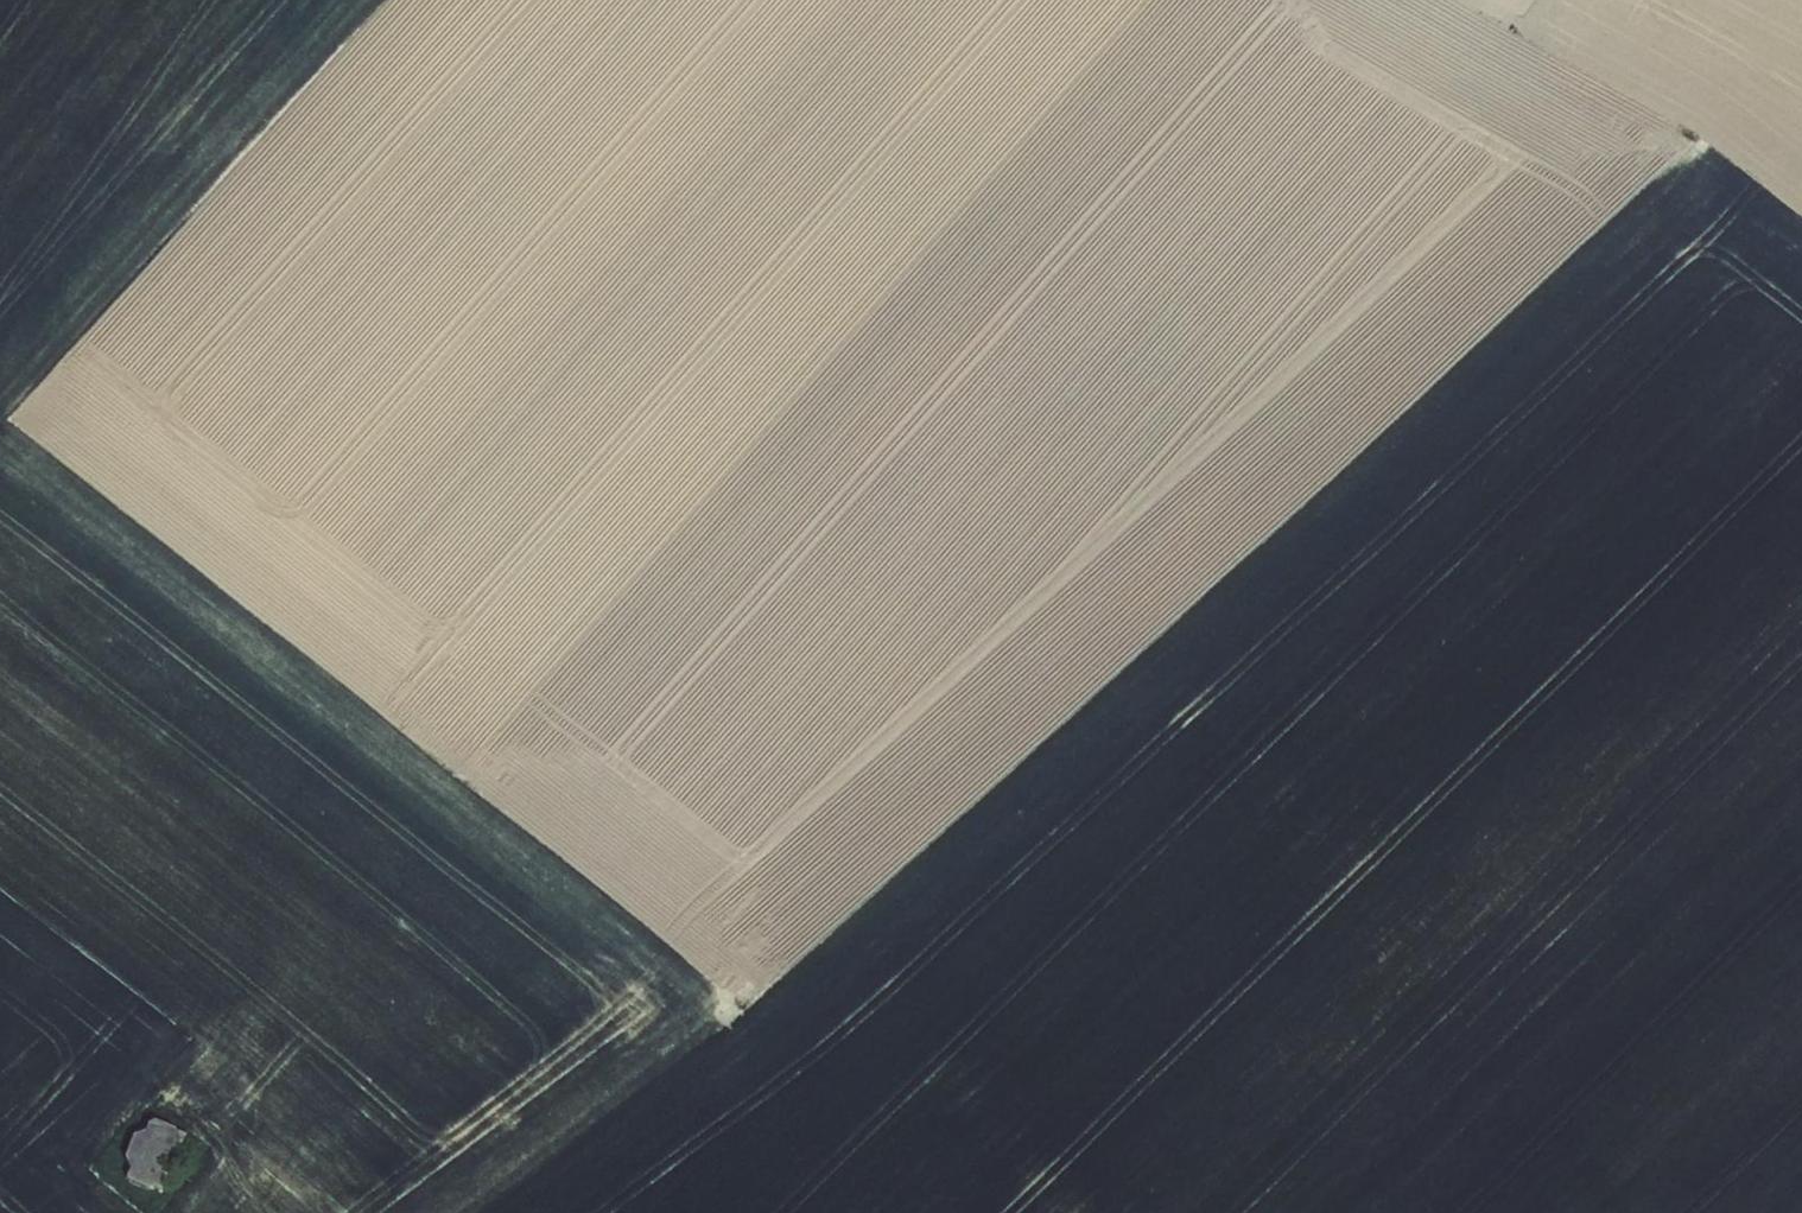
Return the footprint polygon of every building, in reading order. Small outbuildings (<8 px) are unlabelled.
[(127,1179),(161,1191),(181,1131),(146,1119),(127,1179)]
